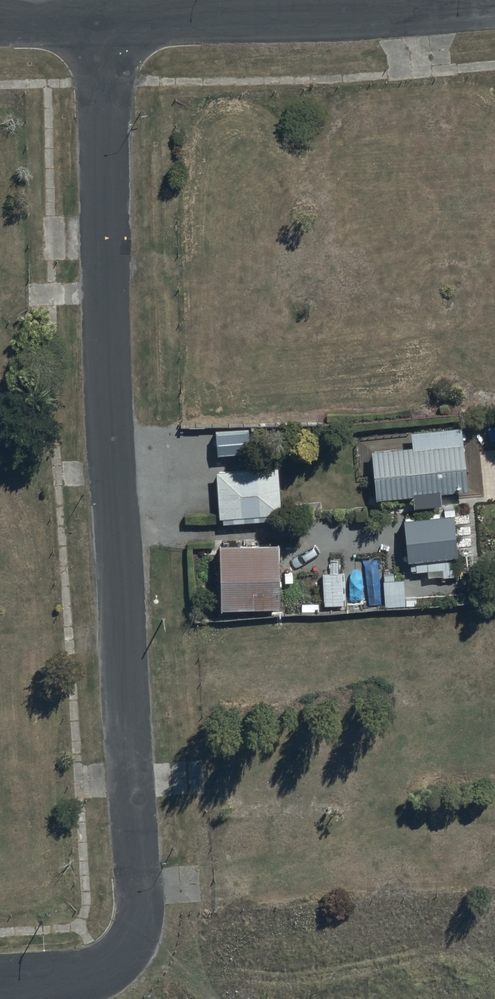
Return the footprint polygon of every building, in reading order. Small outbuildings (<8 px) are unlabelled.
[(411,445),(369,448),(373,497),(411,494),(412,505),(440,503),(439,491),(466,489),(461,426),(410,429),(411,445)] [(276,464),(213,470),(216,515),(221,514),(221,523),(281,517),(276,464)] [(428,577),(457,574),(451,512),(402,516),(406,560),(413,560),(414,571),(427,569),(428,577)] [(276,542),(217,543),(218,606),(277,606),(276,542)] [(338,603),(338,609),(371,608),(371,599),(364,600),(363,569),(321,571),(321,604),(338,603)] [(403,577),(381,578),(381,606),(416,605),(416,598),(404,598),(403,577)]
